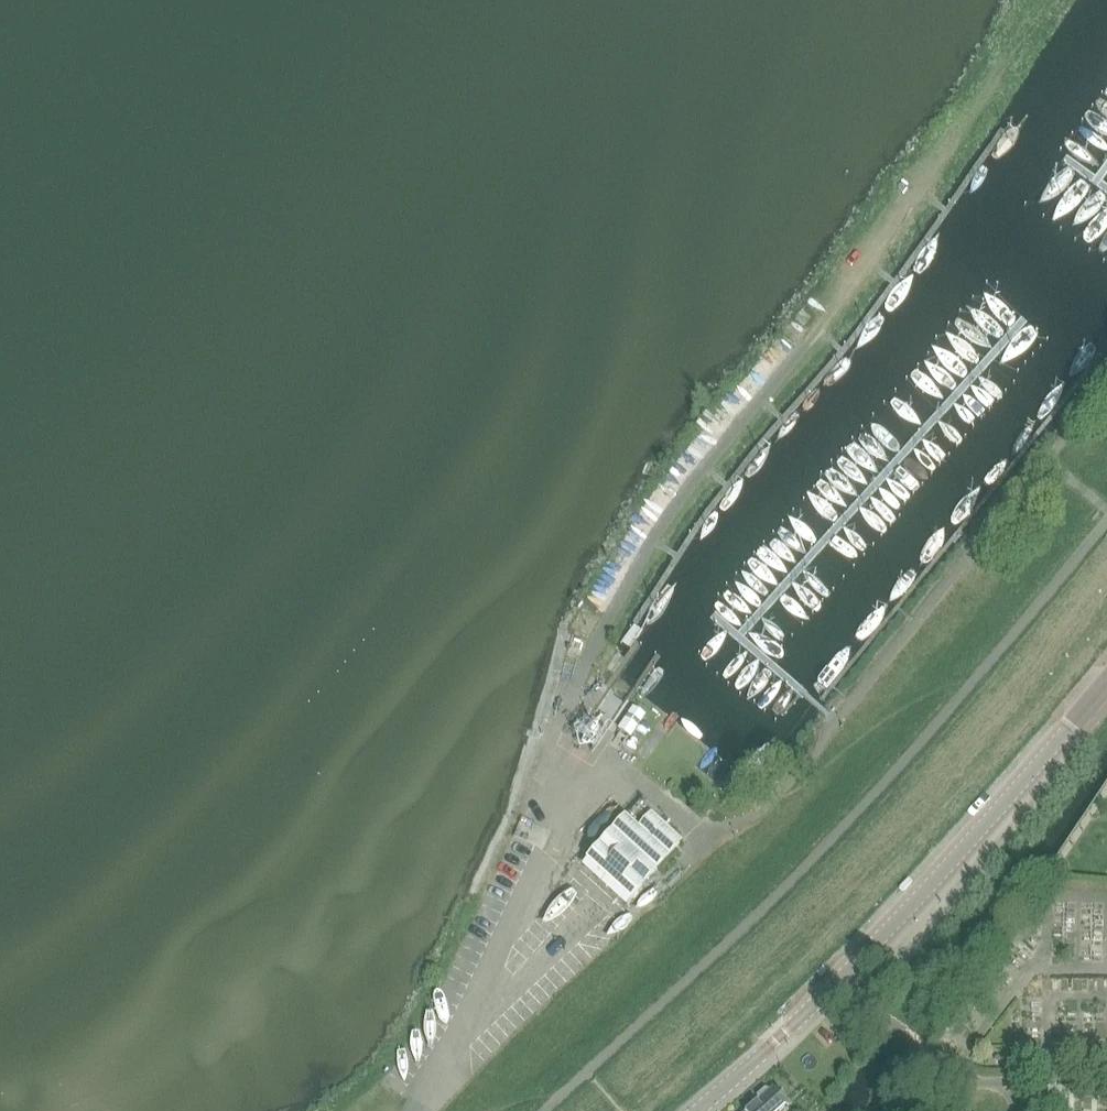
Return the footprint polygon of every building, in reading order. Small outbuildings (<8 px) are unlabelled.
[(643,718),(631,710),(618,729),(631,737),(643,718)] [(574,741),(582,752),(602,735),(594,725),(574,741)] [(629,901),(679,846),(650,820),(638,834),(624,822),(587,863),(629,901)] [(788,1107),(772,1090),(748,1110),(784,1110),(788,1107)]
